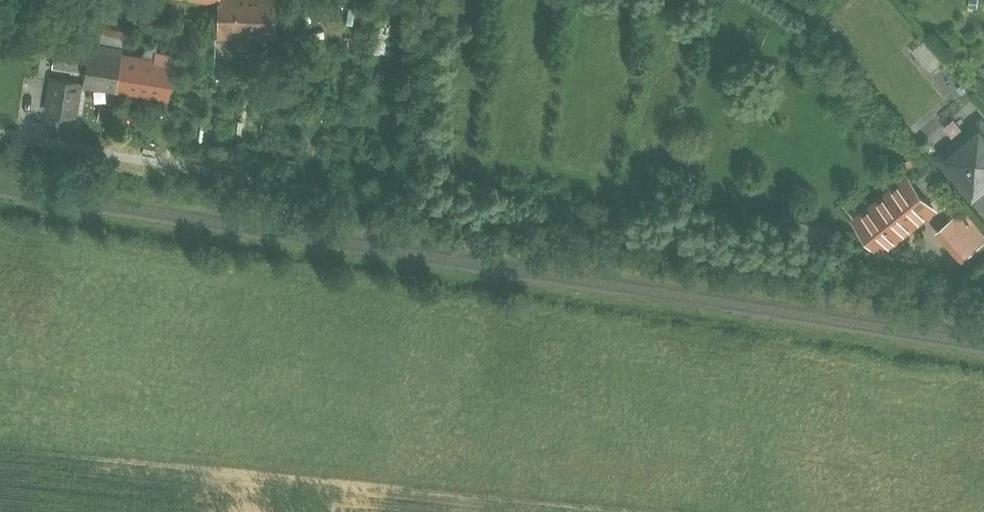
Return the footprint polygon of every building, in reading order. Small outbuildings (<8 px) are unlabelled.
[(221,31),(273,32),(274,0),(222,0),(221,31)] [(122,44),(69,36),(70,33),(65,33),(65,35),(58,34),(54,61),(87,66),(86,78),(117,83),(121,55),(120,55),(121,49),(122,44)] [(927,64),(941,56),(927,34),(914,42),(927,64)] [(158,56),(121,49),(120,55),(121,55),(117,83),(168,91),(173,50),(159,48),(158,56)] [(81,76),(54,72),(48,106),(75,110),(81,76)] [(978,120),(961,134),(967,140),(947,156),(976,190),(983,183),(983,127),(978,120)] [(912,170),(860,214),(885,244),(937,201),(912,170)] [(945,222),(968,250),(983,236),(983,226),(966,204),(945,222)]
